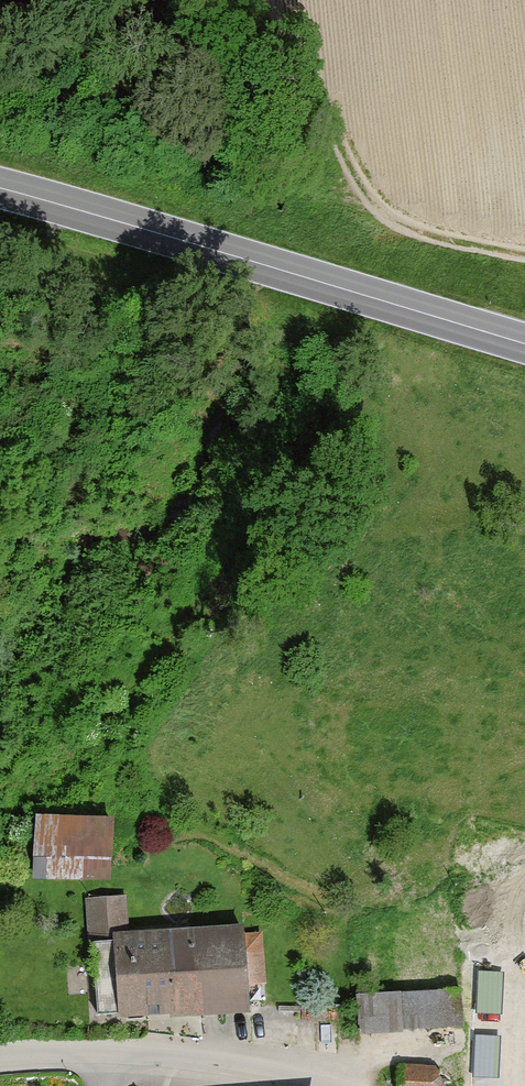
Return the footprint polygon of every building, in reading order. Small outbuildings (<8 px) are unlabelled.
[(107,860),(107,823),(58,823),(58,860),(107,860)] [(124,935),(122,893),(82,895),(83,936),(124,935)] [(238,941),(238,932),(106,939),(110,1021),(163,1019),(163,1024),(244,1020),(242,992),(261,992),(258,940),(238,941)] [(450,1031),(448,996),(351,1003),(354,1044),(401,1040),(400,1035),(450,1031)] [(515,1071),(518,1085),(524,1085),(524,1070),(515,1071)] [(436,1072),(393,1071),(393,1085),(436,1085),(436,1072)]
